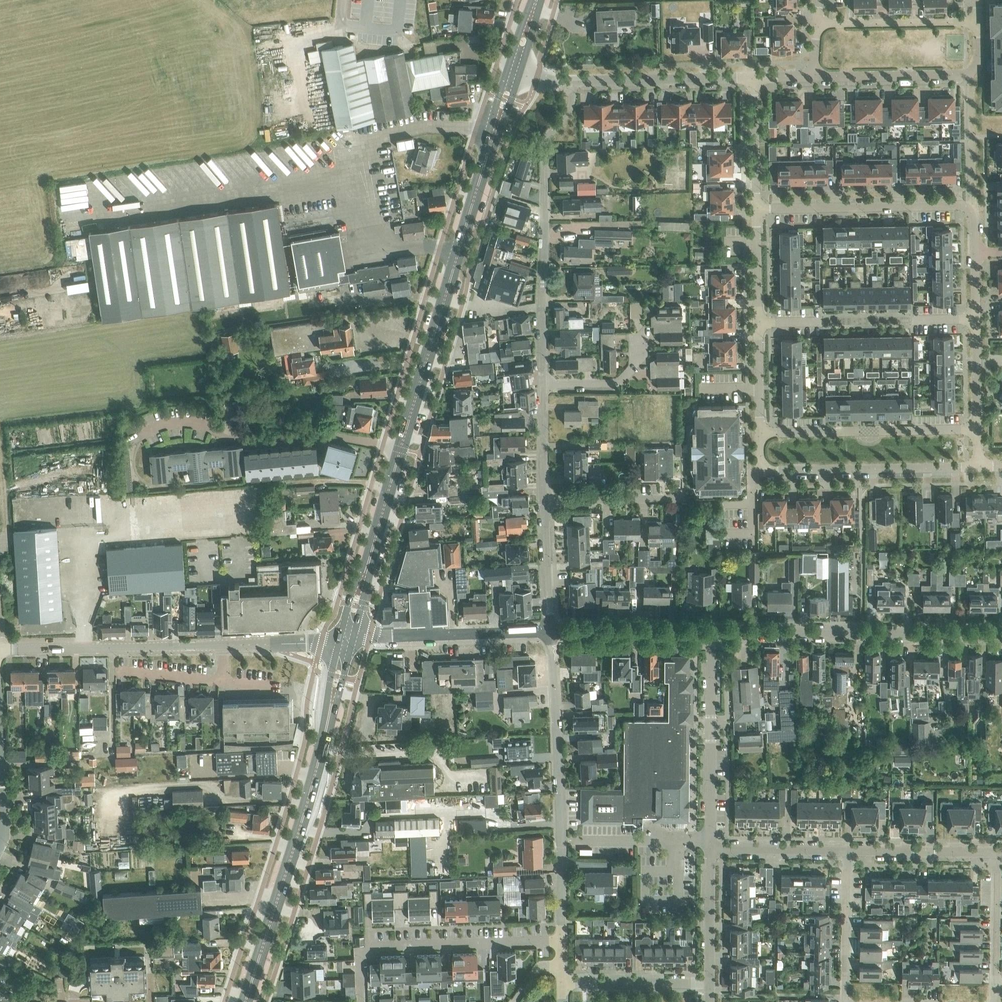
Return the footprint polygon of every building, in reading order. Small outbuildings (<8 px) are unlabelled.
[(773,8),(775,8),(775,14),(787,14),(787,7),(796,7),(796,3),(798,3),(798,0),(773,0),(773,8)] [(865,11),(865,0),(847,0),(847,5),(853,5),(853,12),(865,11)] [(865,11),(877,11),(876,4),(882,4),(882,0),(865,0),(865,11)] [(882,4),(888,4),(888,11),(900,11),(900,0),(882,0),(882,4)] [(900,11),(912,11),(911,4),(917,4),(917,0),(900,0),(900,11)] [(935,10),(935,0),(917,0),(917,4),(923,3),(923,10),(935,10)] [(935,10),(947,10),(946,3),(952,3),(952,0),(935,0),(935,10)] [(1001,54),(1001,3),(995,4),(995,2),(994,2),(994,3),(994,13),(990,13),(990,12),(989,12),(989,14),(990,14),(991,32),(990,32),(990,33),(991,33),(991,32),(995,32),(995,43),(993,43),(993,54),(1001,54)] [(464,5),(463,8),(459,8),(459,15),(449,14),(449,22),(458,23),(458,28),(470,29),(471,12),(477,12),(476,20),(492,21),(493,9),(485,8),(485,7),(464,5)] [(647,10),(651,13),(656,13),(656,5),(647,5),(647,10)] [(708,24),(707,6),(698,6),(699,24),(708,24)] [(617,25),(635,24),(634,10),(596,12),(597,28),(594,29),(595,42),(618,41),(617,25)] [(429,13),(431,22),(438,20),(437,12),(429,13)] [(770,25),(770,36),(795,35),(795,28),(792,28),(792,24),(784,24),(784,18),(767,18),(767,25),(770,25)] [(672,42),(672,51),(687,51),(687,44),(699,43),(699,29),(686,29),(686,26),(671,27),(672,36),(669,36),(668,37),(668,40),(669,42),(672,42)] [(722,29),(715,29),(716,46),(722,46),(722,55),(722,57),(734,57),(734,54),(733,32),(722,32),(722,29)] [(744,31),(733,32),(734,54),(734,57),(746,57),(745,54),(745,46),(751,45),(751,29),(744,29),(744,31)] [(795,43),(795,35),(770,36),(770,48),(771,48),(772,54),(784,53),(784,47),(793,47),(793,43),(795,43)] [(349,44),(321,49),(337,129),(376,121),(416,113),(411,90),(455,81),(467,81),(467,77),(476,77),(476,64),(460,64),(460,50),(438,54),(426,56),(405,60),(404,51),(357,60),(353,43),(349,44)] [(993,54),(993,66),(995,66),(995,77),(992,77),(992,76),(991,76),(991,77),(992,95),(990,95),(990,97),(991,97),(991,96),(996,96),(996,106),(995,106),(995,107),(997,107),(997,105),(1001,105),(1001,54),(993,54)] [(446,86),(431,88),(432,99),(447,97),(448,105),(469,102),(466,83),(446,86)] [(923,110),(923,124),(930,124),(930,123),(941,123),(941,95),(932,95),(932,98),(929,98),(929,109),(923,110)] [(960,109),(954,109),(953,97),(950,98),(950,95),(941,95),(941,123),(953,123),(953,124),(960,124),(960,109)] [(880,125),(887,125),(887,110),(881,110),(880,99),(878,99),(877,96),(868,97),(869,124),(880,124),(880,125)] [(893,110),(887,110),(887,125),(894,125),(894,124),(905,124),(905,96),(895,96),(895,99),(892,99),(893,110)] [(917,123),(917,125),(923,124),(923,110),(917,110),(917,98),(914,98),(914,96),(905,96),(905,124),(917,123)] [(814,125),(826,124),(825,97),(816,98),(816,100),(813,100),(813,112),(807,112),(808,126),(814,126),(814,125)] [(834,97),(825,97),(826,124),(838,124),(838,126),(844,126),(844,111),(838,111),(838,100),(835,100),(834,97)] [(857,124),(869,124),(868,97),(859,97),(859,99),(856,99),(856,111),(850,111),(851,126),(857,126),(857,124)] [(777,101),(777,112),(768,113),(768,127),(778,127),(778,121),(790,121),(789,98),(780,98),(780,101),(777,101)] [(807,126),(808,126),(807,112),(801,112),(801,100),(798,100),(798,98),(789,98),(790,121),(795,121),(795,127),(807,126)] [(416,100),(418,110),(426,109),(424,99),(416,100)] [(696,123),(713,123),(713,102),(706,102),(706,104),(696,104),(696,123)] [(713,102),(713,123),(730,123),(730,104),(719,104),(719,102),(713,102)] [(619,125),(636,124),(635,103),(629,103),(629,105),(618,106),(619,125)] [(642,105),(642,103),(635,103),(636,124),(653,124),(653,105),(642,105)] [(657,124),(679,124),(679,103),(672,103),(672,105),(661,105),(661,109),(657,109),(657,124)] [(679,124),(696,123),(696,104),(685,105),(685,103),(679,103),(679,124)] [(585,125),(602,125),(602,104),(595,104),(595,106),(584,106),(585,125)] [(602,125),(619,125),(618,106),(608,106),(608,104),(602,104),(602,125)] [(953,128),(952,128),(952,135),(953,135),(953,140),(960,140),(960,124),(953,124),(953,128)] [(854,141),(857,141),(857,136),(857,132),(848,133),(848,142),(854,141)] [(413,137),(397,140),(398,149),(414,146),(413,137)] [(415,154),(417,154),(413,168),(426,171),(428,165),(431,166),(436,149),(426,146),(426,144),(418,141),(417,148),(415,154)] [(1001,162),(1001,143),(997,143),(997,151),(994,151),(994,160),(997,160),(997,162),(1001,162)] [(710,153),(711,163),(733,163),(733,153),(731,153),(731,152),(719,152),(719,146),(713,146),(706,146),(706,153),(710,153)] [(587,152),(558,153),(558,170),(574,169),(574,165),(587,164),(587,152)] [(522,156),(512,190),(527,195),(531,181),(528,180),(530,174),(526,173),(531,159),(522,156)] [(942,157),(930,158),(930,180),(942,180),(942,162),(942,157)] [(954,162),(942,162),(942,180),(955,180),(955,170),(961,170),(960,157),(954,157),(954,162)] [(878,181),(878,163),(878,158),(866,159),(866,164),(866,181),(878,181)] [(896,158),(878,158),(878,163),(878,181),(891,181),(891,171),(897,171),(896,158)] [(918,180),(918,163),(918,158),(900,158),(900,171),(906,171),(906,181),(918,180)] [(930,158),(918,158),(918,163),(918,180),(930,180),(930,158)] [(833,159),(826,159),(814,160),(815,182),(827,182),(827,172),(833,172),(833,159)] [(854,164),(851,164),(842,164),(842,159),(836,159),(836,172),(842,172),(842,182),(854,182),(854,164)] [(778,183),(791,183),(790,165),(790,160),(778,160),(772,160),(769,160),(769,177),(778,177),(778,183)] [(790,160),(790,165),(791,183),(802,182),(802,160),(790,160)] [(815,182),(814,160),(802,160),(802,182),(815,182)] [(733,163),(711,163),(706,163),(706,180),(719,180),(719,174),(731,174),(731,172),(733,172),(733,163)] [(866,181),(866,164),(854,164),(854,182),(866,181)] [(573,177),(559,178),(559,190),(573,189),(573,177)] [(595,182),(577,183),(578,194),(595,193),(595,182)] [(719,184),(704,184),(704,191),(711,191),(711,201),(734,200),(734,191),(731,191),(731,190),(720,190),(719,184)] [(433,197),(423,198),(423,203),(429,202),(430,210),(446,208),(446,206),(447,205),(446,202),(445,201),(443,187),(432,189),(433,197)] [(414,189),(407,190),(408,197),(416,196),(414,189)] [(407,190),(399,191),(401,200),(408,199),(408,197),(407,190)] [(572,199),(572,200),(563,200),(564,213),(580,213),(580,206),(584,206),(584,211),(601,211),(601,199),(572,199)] [(734,210),(734,200),(711,201),(711,207),(707,207),(707,218),(720,218),(720,212),(732,211),(732,210),(734,210)] [(530,208),(508,202),(502,222),(521,228),(524,218),(527,219),(530,208)] [(277,204),(89,232),(102,321),(290,292),(277,204)] [(423,221),(402,224),(394,226),(395,232),(403,231),(405,240),(412,239),(412,237),(425,236),(423,221)] [(848,225),(848,226),(847,226),(847,244),(859,244),(859,226),(854,226),(853,224),(848,225)] [(860,226),(859,226),(859,244),(871,244),(871,226),(866,226),(865,224),(860,225),(860,226)] [(872,225),(872,226),(871,226),(871,244),(883,243),(883,226),(878,226),(877,224),(872,225)] [(884,226),(883,226),(883,243),(893,243),(893,248),(895,248),(895,225),(890,225),(889,224),(884,225),(884,226)] [(896,225),(895,225),(895,248),(908,247),(907,225),(902,225),(901,224),(896,224),(896,225)] [(823,245),(835,244),(835,226),(830,227),(829,225),(824,226),(824,227),(823,227),(823,245)] [(836,226),(835,226),(835,244),(847,244),(847,226),(842,226),(841,225),(836,225),(836,226)] [(928,228),(928,243),(932,243),(950,242),(950,230),(942,230),(942,228),(928,228)] [(565,252),(562,252),(561,258),(564,259),(564,260),(571,260),(571,262),(579,263),(579,261),(591,261),(591,248),(595,248),(595,238),(631,240),(632,232),(595,230),(595,235),(590,235),(590,239),(579,238),(579,247),(569,246),(569,245),(567,245),(567,246),(565,246),(565,252)] [(780,233),(781,245),(798,245),(803,245),(803,232),(798,232),(798,230),(788,230),(788,233),(780,233)] [(492,231),(488,244),(511,251),(512,248),(515,241),(515,240),(503,236),(504,235),(492,231)] [(338,284),(349,282),(348,274),(339,275),(338,270),(345,269),(339,232),(332,234),(291,241),(291,242),(287,243),(291,267),(296,266),(298,279),(293,279),(295,291),(299,290),(300,292),(339,285),(338,284)] [(515,240),(515,241),(520,242),(528,245),(530,238),(517,234),(515,240)] [(950,242),(932,243),(928,243),(928,255),(933,255),(951,254),(950,242)] [(488,244),(483,260),(525,273),(527,266),(511,261),(510,263),(505,261),(506,257),(510,258),(512,257),(514,252),(511,251),(488,244)] [(798,245),(781,245),(781,257),(799,257),(798,245)] [(933,255),(933,267),(951,266),(951,254),(933,255)] [(358,272),(348,274),(349,282),(349,284),(400,276),(400,273),(408,272),(407,269),(417,267),(415,256),(397,259),(398,260),(393,261),(393,264),(357,269),(358,272)] [(803,257),(799,257),(781,257),(781,269),(799,269),(804,269),(803,257)] [(478,293),(493,298),(518,305),(528,273),(525,273),(483,260),(477,263),(473,275),(477,282),(476,286),(479,287),(478,293)] [(607,265),(607,274),(631,274),(631,265),(607,265)] [(951,266),(933,267),(928,267),(928,272),(933,272),(933,279),(951,278),(951,266)] [(713,284),(735,284),(735,275),(733,275),(733,273),(721,273),(721,267),(708,268),(704,268),(705,275),(705,285),(708,284),(713,284)] [(781,281),(794,281),(799,281),(799,269),(781,269),(781,281)] [(574,272),(574,284),(594,284),(594,272),(574,272)] [(407,277),(363,284),(364,295),(385,291),(385,289),(393,288),(394,296),(410,294),(407,277)] [(929,286),(929,291),(933,291),(951,290),(951,278),(933,279),(933,286),(929,286)] [(847,308),(856,308),(855,280),(850,280),(851,288),(845,288),(845,307),(847,307),(847,308)] [(860,280),(855,280),(856,308),(864,307),(864,306),(867,306),(866,287),(860,287),(860,280)] [(869,307),(877,307),(877,280),(872,280),(872,287),(866,287),(867,306),(869,306),(869,307)] [(882,280),(877,280),(877,307),(885,307),(885,306),(888,306),(888,287),(882,287),(882,280)] [(899,307),(898,280),(894,280),(894,287),(888,287),(888,306),(891,306),(891,307),(899,307)] [(904,287),(903,280),(898,280),(899,307),(907,307),(907,306),(910,305),(910,287),(904,287)] [(799,281),(794,281),(781,281),(781,293),(799,293),(799,281)] [(826,308),(834,308),(834,281),(829,281),(829,288),(823,288),(823,307),(826,307),(826,308)] [(842,307),(845,307),(845,288),(839,288),(839,281),(834,281),(834,308),(842,308),(842,307)] [(590,302),(608,302),(608,295),(602,295),(602,284),(594,284),(574,284),(574,296),(590,296),(590,302)] [(673,284),(663,284),(663,300),(673,300),(673,284)] [(735,293),(735,284),(713,284),(708,284),(708,295),(706,295),(706,301),(708,301),(722,301),(722,295),(733,295),(733,293),(735,293)] [(951,290),(933,291),(929,291),(929,303),(952,303),(951,290)] [(799,293),(781,293),(781,306),(799,305),(799,298),(804,298),(804,293),(799,293)] [(280,295),(257,299),(258,307),(281,303),(280,295)] [(722,301),(708,301),(709,318),(713,318),(735,318),(735,309),(734,309),(733,307),(722,307),(722,301)] [(236,302),(213,306),(214,313),(237,310),(236,302)] [(630,318),(641,318),(641,302),(630,302),(630,318)] [(651,317),(651,326),(681,325),(681,307),(657,307),(658,317),(651,317)] [(569,325),(569,326),(583,325),(582,315),(576,315),(577,317),(568,317),(568,311),(564,311),(564,308),(554,308),(555,325),(569,325)] [(512,317),(506,318),(507,326),(530,324),(529,315),(512,317)] [(736,327),(735,318),(713,318),(709,318),(706,318),(706,329),(704,329),(704,335),(709,335),(722,335),(722,329),(734,329),(734,327),(736,327)] [(326,320),(270,328),(274,355),(292,352),(301,351),(314,349),(322,348),(322,349),(342,346),(343,352),(354,351),(350,324),(341,325),(341,327),(327,329),(326,320)] [(464,323),(462,323),(462,324),(463,332),(485,330),(484,325),(488,324),(488,320),(464,323)] [(614,323),(602,323),(602,332),(614,332),(614,323)] [(531,332),(530,324),(507,326),(508,334),(514,334),(531,332)] [(682,344),(681,325),(651,326),(653,326),(653,334),(660,334),(661,344),(682,344)] [(485,330),(463,332),(464,341),(467,341),(469,363),(477,362),(476,352),(480,351),(478,339),(485,339),(486,339),(485,330)] [(555,337),(556,347),(562,347),(562,353),(576,353),(575,337),(578,337),(578,331),(563,331),(563,337),(555,337)] [(233,333),(222,335),(225,354),(237,352),(233,333)] [(613,333),(600,333),(601,359),(603,359),(604,370),(616,369),(615,348),(614,348),(613,333)] [(891,335),(891,358),(901,358),(901,357),(901,334),(891,335)] [(901,334),(901,357),(911,357),(911,336),(909,336),(909,334),(901,334)] [(722,341),(722,335),(709,335),(709,342),(714,342),(714,352),(736,352),(736,342),(734,342),(734,341),(722,341)] [(853,354),(853,335),(843,336),(843,354),(853,354)] [(853,335),(853,354),(863,354),(862,335),(853,335)] [(872,354),(872,335),(862,335),(863,354),(872,354)] [(881,335),(872,335),(872,354),(882,353),(881,335)] [(881,335),(882,353),(882,359),(891,358),(891,335),(881,335)] [(833,336),(823,336),(824,358),(834,358),(833,336)] [(843,336),(833,336),(834,358),(834,354),(843,354),(843,336)] [(934,337),(934,349),(952,349),(952,337),(934,337)] [(506,351),(500,352),(501,360),(514,359),(514,353),(530,352),(529,339),(512,341),(512,347),(505,347),(506,351)] [(782,340),(782,352),(800,352),(800,339),(782,340)] [(934,349),(935,361),(953,361),(952,349),(934,349)] [(293,367),(287,368),(288,376),(294,375),(316,372),(313,357),(302,359),(301,351),(292,352),(293,360),(292,360),(293,367)] [(650,362),(650,371),(678,370),(678,352),(657,352),(657,362),(650,362)] [(709,352),(709,362),(707,362),(707,369),(723,369),(723,363),(735,363),(734,361),(736,361),(736,352),(714,352),(709,352)] [(782,364),(800,364),(800,352),(782,352),(782,364)] [(556,360),(556,372),(577,371),(577,370),(593,370),(592,357),(576,357),(576,359),(556,360)] [(503,373),(504,381),(507,381),(523,379),(522,373),(531,372),(530,369),(532,369),(531,361),(509,364),(510,372),(503,373)] [(930,374),(935,373),(953,373),(953,361),(935,361),(930,362),(930,374)] [(470,370),(453,371),(455,386),(476,383),(475,374),(494,372),(493,362),(470,365),(470,370)] [(800,364),(782,364),(782,376),(805,376),(805,366),(800,366),(800,364)] [(679,389),(678,370),(650,371),(650,379),(657,379),(658,389),(679,389)] [(321,381),(320,372),(304,375),(305,384),(321,381)] [(953,373),(935,373),(930,374),(930,386),(953,385),(953,373)] [(805,376),(782,376),(783,388),(805,388),(805,376)] [(385,377),(360,379),(361,395),(386,393),(385,377)] [(523,379),(507,381),(504,381),(502,381),(502,389),(503,393),(505,393),(506,391),(506,388),(528,387),(528,379),(523,379)] [(931,398),(935,397),(953,397),(953,385),(930,386),(931,398)] [(805,388),(783,388),(783,400),(805,400),(805,388)] [(452,394),(452,401),(470,401),(470,395),(472,395),(472,390),(454,389),(454,394),(452,394)] [(515,407),(522,406),(522,407),(536,405),(534,390),(520,391),(514,392),(515,407)] [(850,417),(850,399),(850,394),(838,395),(838,417),(850,417)] [(880,399),(874,399),(874,417),(886,416),(886,394),(880,394),(880,399)] [(891,398),(891,394),(886,394),(886,416),(898,416),(898,398),(891,398)] [(331,404),(333,405),(343,404),(343,395),(331,395),(331,404)] [(826,417),(838,417),(838,395),(825,395),(826,417)] [(953,410),(953,397),(935,397),(936,412),(945,412),(945,410),(953,410)] [(910,398),(898,398),(898,416),(911,416),(910,398)] [(862,399),(850,399),(850,417),(862,417),(862,399)] [(862,417),(874,417),(874,399),(862,399),(862,417)] [(578,410),(564,410),(564,424),(580,424),(580,416),(588,416),(598,416),(598,400),(588,400),(578,400),(578,405),(578,410)] [(791,413),(791,415),(801,415),(801,405),(806,405),(805,400),(783,400),(783,413),(791,413)] [(470,407),(470,401),(452,401),(452,409),(454,409),(454,413),(472,413),(472,407),(470,407)] [(343,404),(333,405),(331,418),(345,419),(344,426),(354,428),(354,430),(361,431),(361,429),(369,431),(373,430),(372,428),(372,425),(372,423),(372,421),(372,419),(372,417),(373,415),(374,413),(375,411),(376,409),(373,407),(373,406),(356,404),(356,406),(346,404),(343,404)] [(696,431),(693,431),(693,443),(694,443),(694,455),(693,455),(694,468),(696,468),(697,486),(699,486),(699,492),(736,491),(736,485),(739,485),(738,467),(741,467),(741,454),(736,454),(736,449),(741,442),(740,430),(738,430),(737,412),(735,412),(735,406),(698,406),(698,413),(695,413),(696,431)] [(495,423),(502,422),(502,430),(524,429),(524,417),(518,417),(519,411),(494,413),(495,423)] [(434,423),(433,427),(430,439),(452,439),(473,435),(472,422),(472,416),(472,415),(450,418),(450,422),(449,422),(449,423),(434,423)] [(509,457),(514,457),(514,451),(525,451),(525,437),(501,437),(493,437),(493,445),(493,453),(487,453),(487,459),(502,457),(509,457)] [(449,461),(449,462),(475,459),(474,445),(473,445),(472,438),(462,439),(463,446),(439,448),(439,446),(428,445),(427,465),(434,465),(434,462),(439,463),(439,462),(449,461)] [(331,446),(324,472),(351,479),(358,454),(331,446)] [(187,452),(151,455),(153,480),(172,478),(171,468),(184,466),(185,480),(213,478),(211,464),(224,463),(225,473),(244,471),(241,447),(206,450),(206,449),(186,451),(187,452)] [(673,476),(673,447),(640,447),(640,476),(673,476)] [(249,482),(321,475),(318,448),(247,454),(249,482)] [(132,490),(128,449),(123,449),(127,491),(132,490)] [(585,450),(565,450),(565,463),(588,463),(588,455),(585,455),(585,450)] [(487,459),(486,460),(486,466),(502,463),(502,457),(487,459)] [(502,474),(507,473),(526,472),(525,460),(514,461),(514,459),(504,460),(505,468),(503,468),(502,470),(502,474)] [(588,463),(565,463),(565,476),(586,476),(586,470),(588,470),(588,463)] [(428,469),(424,469),(425,478),(429,478),(430,492),(430,497),(439,496),(439,492),(457,491),(456,486),(461,486),(460,485),(460,481),(459,481),(458,476),(455,477),(455,476),(448,477),(447,471),(451,471),(451,464),(428,466),(428,469)] [(527,484),(526,472),(507,473),(502,474),(502,478),(507,478),(508,485),(527,484)] [(297,493),(315,492),(314,485),(296,487),(297,493)] [(508,489),(504,490),(492,490),(488,490),(488,491),(482,491),(483,495),(492,494),(492,496),(497,496),(498,504),(513,504),(528,503),(528,495),(508,496),(508,489)] [(339,507),(338,490),(320,491),(320,502),(313,502),(314,508),(315,508),(339,507)] [(974,516),(985,516),(984,494),(977,495),(977,497),(972,497),(972,498),(965,498),(965,521),(973,521),(974,516)] [(996,521),(1001,521),(1001,497),(996,498),(996,496),(991,496),(991,494),(984,494),(985,516),(995,516),(996,521)] [(450,503),(472,502),(471,495),(449,497),(450,503)] [(952,512),(952,495),(938,495),(938,519),(951,519),(951,526),(959,526),(959,512),(952,512)] [(877,500),(869,500),(870,519),(877,519),(877,520),(892,520),(892,511),(895,511),(895,502),(892,502),(892,496),(882,496),(882,497),(877,497),(877,500)] [(907,496),(908,520),(924,519),(925,530),(935,530),(934,504),(922,504),(922,502),(922,496),(907,496)] [(799,500),(797,500),(797,505),(791,505),(791,512),(792,525),(792,527),(808,527),(808,520),(808,497),(799,498),(799,500)] [(808,497),(808,520),(808,527),(819,527),(819,525),(825,525),(825,504),(819,505),(819,500),(817,500),(817,497),(808,497)] [(833,499),(831,499),(831,504),(825,504),(825,525),(832,524),(832,520),(842,519),(842,497),(833,497),(833,499)] [(851,497),(842,497),(842,519),(842,524),(852,524),(853,526),(859,526),(859,511),(853,511),(853,499),(851,499),(851,497)] [(764,512),(758,512),(758,528),(764,528),(764,526),(775,525),(774,498),(765,498),(765,500),(763,501),(764,512)] [(792,525),(791,512),(791,505),(785,505),(785,500),(783,500),(783,498),(774,498),(775,525),(792,525)] [(423,523),(425,521),(441,521),(441,512),(441,504),(434,505),(433,502),(416,503),(416,512),(415,513),(415,520),(419,523),(423,523)] [(528,503),(513,504),(498,504),(492,504),(492,516),(498,516),(498,510),(508,510),(508,512),(529,511),(528,503)] [(340,523),(339,507),(315,508),(316,518),(322,518),(322,524),(340,523)] [(285,509),(274,510),(267,534),(297,531),(296,522),(286,523),(285,509)] [(573,525),(567,525),(568,538),(589,537),(588,525),(591,524),(590,515),(573,516),(573,525)] [(499,534),(497,534),(497,540),(506,539),(506,534),(507,534),(521,533),(520,527),(526,526),(526,517),(506,518),(507,524),(498,525),(499,534)] [(639,520),(638,517),(632,518),(632,520),(626,520),(626,537),(634,537),(634,541),(639,541),(639,520)] [(613,539),(609,539),(609,553),(609,554),(609,559),(619,559),(619,555),(617,553),(614,553),(614,541),(619,541),(619,537),(626,537),(626,520),(613,520),(613,539)] [(660,529),(660,523),(660,521),(648,521),(648,544),(660,544),(660,529)] [(672,544),(671,566),(677,566),(678,537),(673,537),(673,523),(660,523),(660,529),(660,544),(672,544)] [(410,530),(411,544),(428,542),(427,528),(410,530)] [(14,531),(15,545),(58,542),(57,529),(14,531)] [(320,538),(320,536),(303,538),(305,554),(315,554),(315,551),(331,549),(331,537),(320,538)] [(589,550),(589,537),(568,538),(569,551),(589,550)] [(853,544),(845,544),(845,551),(859,551),(859,550),(859,538),(853,538),(853,544)] [(713,542),(708,542),(708,550),(720,550),(720,539),(713,539),(713,542)] [(986,540),(986,548),(1001,547),(1001,540),(1000,540),(986,540)] [(409,586),(434,584),(433,567),(442,566),(440,541),(428,542),(411,544),(407,544),(396,583),(409,586)] [(486,541),(476,541),(476,550),(487,549),(486,541)] [(20,620),(63,618),(61,600),(58,542),(15,545),(20,620)] [(458,542),(445,543),(445,549),(446,566),(459,565),(458,548),(458,542)] [(527,543),(505,544),(506,560),(528,560),(528,549),(527,549),(527,543)] [(185,587),(182,544),(107,549),(110,592),(142,590),(154,589),(165,589),(185,587)] [(263,557),(271,556),(270,545),(262,546),(263,557)] [(684,555),(688,548),(683,546),(680,552),(684,555)] [(589,563),(589,550),(569,551),(569,564),(589,563)] [(749,580),(760,581),(759,551),(749,551),(749,580)] [(826,552),(800,551),(800,574),(817,574),(817,577),(827,577),(827,555),(827,552),(826,552)] [(798,580),(798,564),(798,555),(788,555),(788,580),(798,580)] [(827,577),(827,598),(827,613),(832,611),(849,611),(849,597),(847,597),(847,556),(827,555),(827,577)] [(318,597),(317,591),(322,591),(321,561),(291,562),(256,565),(257,582),(229,583),(230,597),(221,597),(221,602),(221,614),(222,632),(295,629),(295,624),(298,624),(299,625),(301,618),(302,617),(304,612),(305,611),(308,607),(309,606),(312,602),(313,602),(318,597)] [(524,564),(511,565),(511,574),(512,579),(517,579),(517,573),(525,573),(527,573),(526,564),(524,564)] [(499,577),(499,582),(505,582),(506,593),(499,594),(501,617),(514,616),(513,596),(512,579),(511,574),(511,565),(484,567),(484,578),(499,577)] [(595,599),(602,599),(602,606),(607,606),(607,608),(608,608),(614,608),(615,608),(615,606),(615,585),(602,584),(603,567),(595,568),(595,599)] [(698,571),(687,571),(687,585),(687,601),(711,601),(711,582),(717,582),(717,567),(711,567),(711,573),(698,573),(698,571)] [(466,568),(456,568),(458,593),(467,593),(466,568)] [(921,584),(921,595),(923,595),(923,609),(936,609),(936,582),(936,570),(930,570),(930,585),(921,584)] [(942,570),(936,570),(936,582),(936,609),(949,609),(949,595),(951,595),(951,585),(949,585),(942,585),(942,570)] [(616,606),(616,608),(617,608),(623,608),(624,608),(624,606),(629,606),(629,589),(623,589),(623,581),(616,581),(616,585),(615,585),(615,606),(616,606)] [(768,591),(767,608),(790,608),(790,581),(781,581),(781,591),(768,591)] [(571,596),(569,596),(569,607),(578,606),(578,603),(585,603),(585,606),(596,606),(595,595),(595,582),(584,583),(570,583),(571,596)] [(750,582),(732,582),(732,605),(750,605),(750,582)] [(884,585),(875,585),(875,594),(877,594),(877,609),(890,609),(890,582),(884,582),(884,585)] [(896,582),(890,582),(890,609),(903,609),(903,593),(896,593),(896,582)] [(969,595),(969,609),(982,609),(982,582),(977,582),(977,586),(967,586),(967,595),(969,595)] [(988,582),(982,582),(982,609),(995,610),(995,595),(998,595),(998,587),(988,587),(988,582)] [(519,588),(518,585),(513,585),(513,596),(514,596),(514,599),(516,599),(517,614),(531,613),(530,598),(532,598),(531,588),(519,588)] [(656,586),(644,586),(643,603),(656,603),(656,586)] [(669,587),(656,586),(656,603),(669,604),(669,587)] [(395,592),(392,592),(393,607),(384,608),(384,615),(382,615),(382,618),(381,619),(381,622),(382,622),(382,625),(406,624),(405,607),(408,607),(407,599),(406,589),(395,587),(395,592)] [(411,624),(433,622),(447,622),(446,598),(440,593),(439,587),(408,589),(411,624)] [(153,610),(154,589),(142,590),(142,596),(146,600),(146,610),(153,610)] [(469,597),(470,602),(463,602),(464,618),(475,617),(486,617),(485,601),(485,594),(473,594),(473,597),(469,597)] [(164,612),(154,612),(154,619),(154,623),(154,626),(156,626),(157,626),(158,633),(160,633),(161,635),(164,635),(165,633),(168,633),(168,623),(172,623),(171,595),(164,595),(164,612)] [(827,614),(827,613),(827,598),(816,598),(808,598),(807,598),(807,614),(827,614)] [(214,614),(221,614),(221,602),(214,602),(214,607),(204,607),(197,608),(198,633),(215,633),(214,614)] [(184,622),(179,622),(179,633),(196,633),(195,622),(195,617),(195,603),(184,603),(184,617),(184,622)] [(98,624),(99,635),(126,634),(125,624),(112,624),(112,614),(103,615),(103,624),(98,624)] [(145,615),(132,615),(132,617),(132,623),(132,634),(148,634),(148,623),(146,623),(146,617),(145,617),(145,615)] [(764,661),(764,688),(778,688),(778,671),(780,671),(780,666),(779,666),(779,651),(764,651),(764,653),(763,654),(763,660),(764,661)] [(656,661),(656,652),(644,652),(644,676),(658,676),(658,661),(656,661)] [(613,668),(611,668),(611,674),(613,674),(613,677),(630,677),(630,690),(640,690),(640,674),(637,674),(637,665),(629,665),(629,655),(621,655),(621,653),(615,653),(615,655),(613,655),(613,668)] [(800,680),(800,704),(812,704),(812,678),(808,678),(808,668),(808,653),(796,654),(796,669),(801,669),(801,675),(800,675),(800,680)] [(812,653),(812,669),(813,678),(819,678),(825,678),(825,669),(825,664),(829,664),(829,657),(825,657),(825,653),(812,653)] [(835,663),(834,663),(834,671),(835,671),(847,671),(847,672),(848,672),(848,664),(852,664),(853,653),(835,653),(835,663)] [(879,654),(866,654),(866,683),(878,683),(878,678),(879,654)] [(507,657),(496,657),(496,665),(518,664),(518,667),(519,684),(536,683),(536,684),(536,683),(536,677),(536,675),(536,674),(536,673),(536,671),(536,670),(535,662),(534,662),(529,662),(529,655),(507,657)] [(584,670),(584,681),(598,681),(598,669),(595,669),(595,655),(572,655),(572,669),(584,670)] [(967,679),(967,692),(974,692),(975,679),(975,672),(981,672),(981,655),(969,655),(969,672),(968,672),(969,679),(967,679)] [(668,681),(694,681),(694,676),(690,676),(690,656),(672,656),(672,660),(664,660),(664,681),(668,681)] [(891,659),(891,683),(891,688),(888,688),(888,697),(891,697),(892,689),(904,689),(905,708),(910,707),(908,673),(904,673),(904,659),(903,659),(903,658),(902,657),(897,657),(896,658),(896,659),(891,659)] [(483,658),(433,659),(422,660),(423,692),(495,690),(495,679),(484,679),(483,658)] [(387,675),(385,675),(385,682),(387,682),(387,683),(403,683),(403,688),(406,688),(421,688),(421,676),(410,676),(410,670),(404,670),(404,668),(402,668),(402,667),(404,667),(404,659),(392,659),(392,667),(394,667),(394,668),(387,668),(387,669),(387,675)] [(919,676),(926,676),(926,660),(914,659),(913,676),(914,676),(914,684),(919,684),(919,676)] [(939,660),(926,660),(926,676),(926,678),(926,684),(938,684),(939,660)] [(957,695),(960,695),(961,704),(968,703),(967,695),(964,695),(964,666),(960,666),(961,660),(948,660),(948,680),(957,680),(957,695)] [(1001,690),(1001,660),(987,660),(986,690),(1001,690)] [(741,668),(731,668),(731,669),(732,681),(735,721),(745,720),(758,719),(760,719),(759,705),(763,705),(763,697),(761,697),(760,693),(759,693),(757,667),(747,667),(741,667),(741,668)] [(511,668),(497,669),(498,689),(512,688),(511,670),(511,668)] [(84,670),(84,688),(107,687),(107,669),(97,669),(97,670),(92,671),(92,669),(84,670)] [(26,704),(31,704),(31,695),(39,695),(39,687),(38,670),(25,671),(25,687),(25,692),(25,696),(26,704)] [(62,687),(62,670),(49,670),(49,687),(49,692),(62,692),(62,687)] [(75,687),(75,670),(62,670),(62,687),(75,687)] [(12,687),(25,687),(25,671),(12,671),(12,687)] [(835,677),(830,677),(830,681),(831,690),(835,690),(835,695),(834,704),(834,705),(844,706),(846,706),(847,672),(847,671),(835,671),(835,677)] [(580,682),(581,691),(575,691),(576,705),(590,704),(592,704),(592,710),(607,709),(607,703),(603,703),(602,698),(589,699),(588,681),(580,682)] [(668,701),(694,701),(694,681),(668,681),(668,701)] [(122,692),(116,693),(117,718),(118,718),(119,718),(121,717),(122,716),(123,715),(123,714),(123,712),(123,711),(134,711),(133,686),(127,690),(122,690),(122,692)] [(139,690),(133,686),(134,711),(144,711),(144,712),(144,713),(145,715),(146,716),(147,717),(148,717),(151,717),(150,696),(151,696),(151,692),(144,692),(144,690),(139,690)] [(151,717),(151,721),(152,721),(154,721),(155,720),(156,720),(156,719),(168,719),(168,714),(167,689),(161,693),(156,693),(156,696),(151,696),(150,696),(151,717)] [(183,720),(184,720),(185,720),(184,699),(185,699),(185,695),(178,695),(178,693),(174,693),(167,689),(168,714),(168,719),(180,719),(181,720),(183,720)] [(492,690),(476,691),(477,707),(493,706),(492,690)] [(781,729),(797,729),(795,690),(779,691),(781,729)] [(831,692),(821,692),(821,698),(813,698),(813,704),(822,704),(832,703),(831,692)] [(192,718),(202,717),(201,693),(195,696),(190,696),(191,699),(185,699),(184,699),(185,720),(185,724),(186,724),(188,724),(189,724),(190,723),(191,722),(191,720),(192,719),(192,718)] [(212,717),(212,718),(213,720),(213,721),(214,722),(215,723),(217,724),(218,724),(219,724),(219,698),(213,698),(212,696),(208,696),(201,693),(202,717),(212,717)] [(407,714),(407,711),(425,712),(425,693),(409,693),(408,706),(407,706),(395,706),(395,702),(386,702),(386,705),(380,705),(379,723),(387,724),(386,730),(396,731),(396,724),(400,724),(400,714),(407,714)] [(529,719),(528,704),(536,703),(536,695),(504,697),(505,714),(513,713),(513,720),(514,720),(514,726),(522,726),(521,720),(529,719)] [(298,722),(297,726),(289,725),(289,701),(288,701),(288,702),(275,702),(272,702),(258,703),(258,702),(255,702),(255,703),(240,703),(240,702),(237,702),(237,703),(224,703),(224,699),(223,699),(224,740),(238,740),(238,737),(244,737),(244,739),(270,739),(270,737),(276,737),(276,739),(290,739),(290,738),(294,738),(294,739),(298,722)] [(694,701),(668,701),(668,720),(689,720),(694,720),(694,701)] [(919,701),(910,702),(911,717),(915,717),(928,716),(928,706),(919,706),(919,701)] [(643,702),(634,702),(634,714),(643,714),(643,702)] [(646,703),(646,714),(662,714),(662,703),(646,703)] [(609,732),(608,728),(608,716),(607,709),(592,710),(592,716),(573,717),(574,729),(596,729),(596,732),(596,733),(601,732),(609,732)] [(773,711),(765,712),(765,720),(773,719),(773,711)] [(616,715),(608,716),(608,728),(616,728),(616,715)] [(107,729),(107,716),(93,717),(93,730),(107,729)] [(915,717),(911,717),(911,722),(912,722),(913,743),(929,743),(929,722),(928,722),(928,716),(915,717)] [(688,821),(688,801),(688,788),(689,788),(689,725),(694,725),(694,720),(689,720),(668,720),(624,720),(624,760),(624,790),(581,789),(581,822),(623,822),(633,822),(633,816),(653,816),(653,821),(688,821)] [(735,721),(733,721),(734,733),(735,733),(734,729),(738,729),(739,751),(747,751),(747,748),(762,747),(761,732),(759,732),(746,733),(745,720),(735,721)] [(578,739),(579,751),(602,749),(601,737),(601,732),(596,733),(596,732),(588,732),(588,738),(578,739)] [(504,745),(505,758),(532,756),(530,739),(509,741),(509,736),(493,738),(493,746),(504,745)] [(877,746),(890,745),(890,738),(877,739),(877,746)] [(977,754),(986,754),(986,739),(976,739),(977,754)] [(891,742),(891,754),(900,754),(900,741),(891,742)] [(135,742),(136,751),(145,751),(145,742),(135,742)] [(224,744),(224,752),(276,749),(292,748),(293,742),(284,744),(276,744),(267,745),(262,745),(254,745),(248,745),(241,745),(232,745),(224,744)] [(130,755),(129,746),(117,746),(117,756),(130,755)] [(224,752),(216,752),(217,774),(277,770),(276,749),(224,752)] [(71,750),(63,750),(63,759),(71,759),(71,751),(71,750)] [(44,752),(35,752),(35,760),(45,760),(45,759),(44,753),(44,752)] [(597,754),(598,761),(598,767),(617,766),(616,752),(610,753),(597,754)] [(26,753),(9,753),(9,761),(26,761),(26,753)] [(894,755),(894,764),(910,764),(910,755),(894,755)] [(136,756),(116,757),(117,768),(137,767),(136,756)] [(471,759),(471,766),(499,765),(499,758),(471,759)] [(581,776),(582,782),(590,781),(590,775),(596,775),(595,760),(580,761),(581,776)] [(358,763),(349,763),(349,771),(355,771),(355,780),(352,780),(352,787),(351,787),(352,797),(364,796),(364,797),(368,797),(368,800),(387,799),(394,799),(400,798),(425,797),(426,797),(425,792),(434,792),(434,779),(433,763),(399,765),(399,761),(380,762),(380,766),(358,767),(358,763)] [(522,781),(528,780),(528,786),(540,785),(539,778),(542,778),(541,767),(534,768),(534,764),(510,766),(511,774),(518,774),(519,775),(520,779),(522,781)] [(492,792),(502,792),(501,765),(491,766),(492,792)] [(28,768),(29,779),(49,778),(48,772),(53,772),(53,767),(28,768)] [(89,776),(82,776),(82,785),(95,785),(94,773),(88,774),(89,776)] [(50,795),(72,794),(77,794),(77,789),(72,789),(72,787),(54,788),(54,784),(49,784),(49,778),(29,779),(29,781),(28,781),(28,788),(29,788),(29,790),(49,789),(50,795)] [(256,798),(271,798),(272,796),(281,796),(281,781),(256,780),(256,789),(251,789),(251,779),(232,780),(231,779),(224,779),(225,794),(232,793),(232,795),(250,794),(250,798),(256,798)] [(779,802),(757,801),(756,825),(761,825),(761,829),(774,829),(774,825),(779,825),(779,815),(785,815),(785,789),(779,789),(779,802)] [(814,825),(818,826),(819,802),(797,802),(797,789),(791,789),(791,815),(796,815),(796,825),(801,825),(801,829),(814,829),(814,825)] [(173,791),(173,796),(138,798),(139,809),(173,808),(204,806),(203,790),(173,791)] [(518,808),(516,809),(517,822),(526,821),(525,816),(541,815),(540,803),(539,803),(538,793),(532,793),(532,794),(524,795),(524,799),(524,803),(524,808),(518,808)] [(72,794),(50,795),(48,795),(48,802),(34,803),(34,808),(34,817),(55,816),(54,808),(64,807),(64,802),(70,802),(72,800),(73,795),(77,795),(77,794),(72,794)] [(485,794),(485,807),(498,806),(498,802),(503,802),(503,794),(485,794)] [(364,803),(364,801),(360,800),(360,802),(351,802),(351,812),(343,812),(343,824),(353,825),(353,826),(359,826),(359,824),(361,824),(361,819),(363,819),(366,817),(366,809),(364,807),(364,803)] [(735,801),(734,822),(734,824),(739,824),(739,828),(752,829),(752,825),(756,825),(757,801),(735,801)] [(854,828),(854,829),(860,830),(860,828),(864,828),(865,806),(857,806),(856,801),(845,801),(845,814),(852,814),(851,828),(854,828)] [(869,828),(869,830),(875,830),(875,828),(877,828),(878,815),(885,815),(885,801),(874,801),(873,806),(865,806),(864,828),(869,828)] [(893,801),(893,815),(900,815),(899,829),(902,829),(902,830),(908,830),(908,829),(912,829),(913,807),(905,807),(904,802),(893,801)] [(841,802),(819,802),(818,826),(823,826),(823,830),(836,830),(836,826),(840,826),(841,802)] [(913,807),(912,829),(917,829),(917,830),(923,830),(923,829),(925,829),(926,815),(933,815),(933,802),(922,802),(921,807),(913,807)] [(950,831),(956,831),(956,829),(960,830),(961,808),(953,807),(952,802),(941,802),(941,815),(948,816),(947,829),(950,829),(950,831)] [(970,802),(969,808),(961,808),(960,830),(965,830),(965,831),(971,831),(971,830),(973,830),(974,816),(981,816),(981,803),(970,802)] [(1001,808),(1000,803),(989,803),(989,816),(996,816),(995,830),(998,830),(998,831),(1001,832),(1001,808)] [(227,819),(235,819),(246,820),(247,812),(227,810),(227,819)] [(253,830),(269,832),(269,823),(267,823),(268,814),(247,812),(246,820),(253,821),(253,822),(253,830)] [(75,831),(73,829),(70,827),(65,827),(65,823),(55,824),(55,816),(34,817),(34,825),(35,825),(35,830),(49,830),(50,837),(66,836),(66,838),(75,839),(75,832),(75,831)] [(408,835),(433,834),(440,834),(439,818),(417,819),(395,820),(376,821),(376,831),(374,831),(374,837),(381,837),(388,836),(395,836),(408,835)] [(460,820),(460,832),(461,833),(473,833),(487,832),(486,819),(473,820),(460,820)] [(408,835),(395,836),(395,845),(408,844),(408,835)] [(34,842),(31,852),(50,857),(56,858),(59,850),(63,851),(65,843),(53,840),(53,842),(47,841),(47,838),(38,836),(37,842),(34,842)] [(525,838),(525,850),(523,850),(524,866),(542,866),(541,854),(540,849),(542,849),(542,837),(525,838)] [(331,850),(329,850),(330,855),(331,855),(331,859),(356,858),(356,849),(369,848),(368,840),(347,840),(347,838),(341,839),(342,848),(331,848),(331,850)] [(73,840),(73,848),(84,849),(85,840),(73,840)] [(231,853),(227,854),(227,862),(249,861),(249,850),(231,850),(231,853)] [(56,858),(50,857),(31,852),(29,863),(41,866),(40,869),(46,871),(45,873),(50,874),(50,877),(59,879),(61,870),(54,868),(56,858)] [(224,853),(214,853),(214,862),(225,862),(224,853)] [(493,859),(493,866),(493,870),(493,875),(517,875),(516,865),(503,865),(503,859),(493,859)] [(603,892),(612,892),(617,891),(617,885),(617,873),(635,873),(635,865),(612,865),(612,872),(585,872),(585,892),(595,892),(595,894),(595,898),(597,900),(602,900),(603,898),(603,894),(603,892)] [(220,877),(220,882),(221,889),(242,888),(241,881),(244,881),(243,867),(228,868),(228,866),(214,867),(215,878),(220,877)] [(331,881),(331,883),(341,882),(340,869),(333,869),(316,870),(316,881),(331,881)] [(100,871),(89,872),(90,886),(101,885),(100,871)] [(16,882),(32,892),(40,896),(44,888),(43,887),(46,880),(35,874),(32,879),(21,873),(16,882)] [(731,885),(755,886),(755,880),(754,880),(754,874),(739,874),(733,873),(733,874),(731,874),(731,885)] [(792,875),(781,875),(781,893),(787,893),(787,899),(792,899),(792,875)] [(792,875),(792,899),(797,899),(803,899),(803,875),(792,875)] [(814,875),(803,875),(803,899),(809,899),(814,899),(814,875)] [(825,876),(814,875),(814,899),(818,899),(825,899),(825,894),(829,894),(829,884),(826,884),(826,877),(825,877),(825,876)] [(543,877),(520,878),(520,890),(544,889),(543,877)] [(878,903),(882,903),(883,878),(871,878),(871,887),(865,887),(865,899),(871,899),(871,896),(878,896),(878,903)] [(893,879),(883,878),(882,903),(887,903),(887,897),(893,897),(893,879)] [(899,903),(904,903),(904,879),(893,879),(893,897),(899,897),(899,903)] [(915,901),(921,901),(922,885),(915,885),(916,879),(904,879),(904,903),(908,903),(909,897),(915,897),(915,901)] [(934,904),(939,904),(939,879),(928,879),(928,885),(922,885),(921,901),(928,901),(928,897),(934,897),(934,904)] [(939,879),(939,904),(943,904),(943,897),(950,897),(950,879),(939,879)] [(950,879),(950,897),(956,898),(956,904),(960,904),(961,880),(950,879)] [(972,880),(961,880),(960,904),(965,904),(965,898),(971,898),(971,900),(978,900),(978,888),(972,888),(972,880)] [(54,889),(61,893),(72,898),(77,888),(65,883),(65,884),(58,881),(54,889)] [(363,892),(364,892),(364,909),(372,909),(372,915),(372,921),(383,920),(383,896),(382,896),(382,891),(372,891),(370,891),(369,881),(362,881),(363,892)] [(42,908),(35,904),(40,896),(32,892),(16,882),(15,884),(13,885),(11,885),(11,887),(10,888),(11,890),(10,892),(20,898),(19,901),(24,904),(23,906),(29,910),(38,915),(42,908)] [(353,882),(341,882),(331,883),(332,889),(327,889),(327,888),(310,889),(311,901),(320,901),(320,903),(328,903),(328,900),(336,900),(336,897),(340,896),(339,893),(347,892),(347,888),(353,888),(353,882)] [(395,884),(395,891),(393,891),(393,896),(383,896),(383,920),(394,920),(394,908),(401,908),(400,890),(400,884),(395,884)] [(408,890),(406,890),(406,884),(400,884),(400,890),(401,908),(408,908),(408,919),(420,919),(419,898),(419,895),(408,896),(408,890)] [(731,885),(731,896),(749,896),(749,890),(755,890),(755,886),(731,885)] [(201,888),(161,890),(103,894),(105,916),(162,912),(202,910),(201,888)] [(419,898),(420,919),(431,919),(430,907),(438,907),(437,889),(429,889),(429,897),(419,898)] [(504,893),(488,894),(489,917),(500,916),(500,906),(504,905),(504,893)] [(478,894),(466,895),(466,900),(467,917),(478,917),(478,894)] [(484,894),(478,894),(478,917),(489,917),(488,894),(484,894)] [(529,896),(529,903),(526,903),(527,915),(545,914),(544,895),(529,896)] [(749,902),(749,896),(731,896),(731,907),(755,907),(755,902),(749,902)] [(456,900),(445,900),(445,904),(445,918),(456,918),(456,900)] [(466,900),(456,900),(456,918),(467,917),(466,900)] [(4,902),(0,909),(0,912),(21,924),(25,917),(34,922),(38,915),(29,910),(23,906),(22,908),(16,905),(14,908),(4,902)] [(354,922),(362,922),(362,906),(354,906),(354,922)] [(634,911),(627,907),(625,912),(631,916),(634,911)] [(760,907),(755,907),(731,907),(731,918),(738,918),(738,923),(752,923),(752,915),(760,913),(760,907)] [(216,916),(216,909),(197,910),(197,917),(203,916),(205,934),(220,934),(219,916),(216,916)] [(328,917),(324,918),(325,932),(342,932),(342,931),(349,931),(348,909),(335,910),(335,917),(328,917)] [(22,935),(17,932),(21,924),(0,912),(0,925),(4,927),(2,930),(7,934),(6,936),(18,942),(22,935)] [(73,925),(69,931),(76,935),(83,922),(68,913),(64,920),(73,925)] [(164,913),(139,915),(140,923),(165,921),(164,913)] [(828,916),(804,915),(804,922),(809,923),(809,933),(809,934),(831,934),(831,927),(829,927),(829,922),(828,922),(828,916)] [(936,926),(936,917),(927,917),(927,923),(929,923),(929,926),(936,926)] [(55,918),(52,923),(59,927),(62,921),(55,918)] [(860,940),(863,940),(882,939),(882,929),(892,927),(893,920),(863,919),(863,927),(860,927),(860,940)] [(960,930),(960,941),(978,941),(978,942),(982,942),(982,929),(979,929),(979,921),(950,920),(949,927),(960,930)] [(731,941),(752,941),(752,930),(747,930),(747,924),(735,923),(735,930),(731,930),(731,941)] [(674,963),(675,939),(675,928),(673,928),(671,930),(671,939),(670,939),(670,941),(664,941),(664,945),(664,963),(674,963)] [(831,941),(831,934),(809,934),(809,933),(804,933),(804,946),(804,952),(827,952),(827,946),(829,946),(829,941),(831,941)] [(7,955),(12,945),(14,946),(16,945),(18,942),(6,936),(3,934),(2,936),(0,935),(0,952),(7,955)] [(653,963),(653,939),(651,939),(650,937),(648,936),(644,936),(643,937),(642,939),(635,939),(635,957),(642,957),(642,963),(653,963)] [(355,946),(364,945),(364,937),(355,937),(355,946)] [(581,962),(592,962),(593,938),(576,938),(576,958),(581,958),(581,962)] [(603,938),(593,938),(592,962),(603,962),(603,938)] [(603,962),(614,962),(614,939),(603,938),(603,962)] [(614,939),(614,962),(625,962),(625,956),(632,956),(632,945),(625,944),(619,944),(619,939),(614,939)] [(653,963),(664,963),(664,945),(658,945),(658,939),(653,939),(653,963)] [(675,939),(674,963),(686,963),(686,961),(686,957),(692,957),(692,939),(675,939)] [(892,947),(892,940),(882,939),(863,940),(863,947),(860,947),(859,960),(863,960),(881,959),(886,959),(886,948),(892,947)] [(960,941),(949,940),(949,941),(949,945),(949,947),(960,950),(959,961),(978,961),(978,962),(981,962),(982,949),(978,949),(978,942),(978,941),(960,941)] [(189,952),(189,957),(184,957),(184,968),(189,968),(202,968),(220,968),(220,959),(220,952),(202,952),(201,952),(201,942),(174,942),(174,941),(167,941),(167,942),(152,943),(152,957),(174,956),(174,957),(183,957),(183,952),(189,952)] [(752,941),(731,941),(731,952),(734,952),(734,958),(747,958),(755,958),(757,958),(757,952),(752,952),(752,951),(752,941)] [(305,945),(305,958),(327,958),(326,944),(305,945)] [(497,970),(490,970),(490,984),(491,992),(491,994),(504,993),(503,977),(515,977),(514,952),(497,952),(497,970)] [(827,958),(827,952),(804,952),(804,958),(808,959),(808,970),(830,970),(830,963),(828,963),(828,958),(827,958)] [(465,980),(464,953),(453,954),(453,970),(447,970),(447,982),(454,982),(454,980),(465,980)] [(476,953),(464,953),(465,980),(477,979),(477,981),(484,981),(483,969),(477,969),(476,953)] [(440,954),(428,955),(429,981),(440,981),(441,986),(448,986),(447,982),(447,970),(441,970),(440,954)] [(392,956),(393,982),(404,982),(404,983),(411,983),(411,971),(405,971),(404,955),(392,956)] [(429,981),(428,955),(416,955),(417,971),(411,971),(411,983),(418,983),(418,981),(429,981)] [(375,972),(375,984),(382,984),(382,978),(393,977),(392,956),(380,956),(381,972),(375,972)] [(91,959),(92,1001),(146,999),(144,957),(91,959)] [(730,976),(751,976),(751,965),(754,965),(755,958),(747,958),(734,958),(734,964),(731,964),(730,976)] [(859,967),(859,980),(881,980),(881,969),(892,967),(892,960),(886,959),(881,959),(863,960),(863,967),(859,967)] [(910,965),(909,960),(902,960),(902,983),(908,984),(908,985),(913,985),(913,987),(920,987),(920,965),(910,965)] [(959,961),(949,960),(949,961),(949,965),(949,967),(959,970),(959,981),(981,982),(981,969),(978,969),(978,962),(978,961),(959,961)] [(939,961),(932,961),(931,965),(920,965),(920,987),(927,987),(927,985),(932,985),(932,984),(938,984),(939,961)] [(316,968),(292,969),(293,980),(317,979),(319,979),(324,979),(324,968),(316,968)] [(36,973),(29,969),(25,977),(31,981),(36,973)] [(828,982),(828,977),(830,977),(830,970),(808,970),(808,980),(804,982),(803,988),(827,988),(827,982),(828,982)] [(198,985),(214,985),(215,974),(194,973),(191,973),(191,984),(180,984),(186,995),(198,996),(198,985)] [(751,987),(751,976),(730,976),(730,987),(734,987),(734,993),(754,993),(754,987),(751,987)] [(317,979),(293,980),(293,993),(319,992),(319,979),(317,979)] [(35,991),(32,999),(45,999),(46,998),(35,991)]
